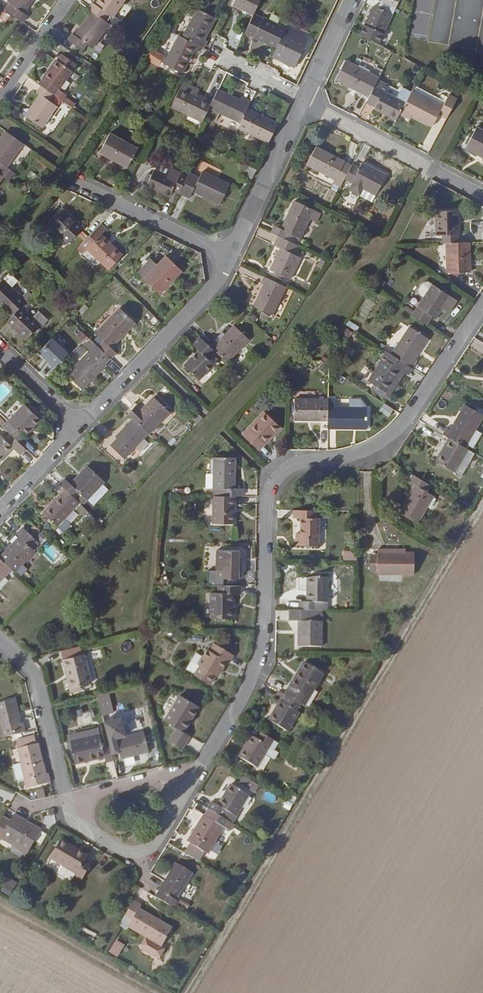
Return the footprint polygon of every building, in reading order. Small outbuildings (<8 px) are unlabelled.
[(7,6),(8,8),(4,14),(24,28),(28,20),(25,17),(37,0),(11,0),(7,6)] [(92,16),(76,38),(73,37),(67,45),(82,55),(88,48),(93,51),(109,28),(105,25),(110,19),(113,21),(129,0),(102,0),(105,2),(99,10),(96,8),(93,6),(88,13),(92,16)] [(99,10),(105,2),(102,0),(101,0),(96,8),(99,10)] [(229,9),(252,20),(253,17),(261,0),(234,0),(229,9)] [(402,0),(383,0),(380,6),(395,13),(402,0)] [(430,45),(482,53),(482,0),(437,0),(430,45)] [(395,13),(380,6),(377,12),(372,10),(358,37),(377,47),(395,13)] [(194,16),(181,41),(176,38),(163,63),(183,73),(192,56),(195,58),(199,50),(202,52),(206,43),(204,42),(213,26),(194,16)] [(284,31),(253,17),(252,20),(244,36),(275,51),(284,31)] [(293,71),(306,44),(284,33),(275,51),(271,60),(293,71)] [(152,47),(145,58),(158,66),(165,55),(152,47)] [(61,57),(56,64),(71,75),(76,69),(61,57)] [(40,90),(54,99),(71,75),(56,64),(38,88),(40,90)] [(377,83),(378,81),(344,64),(334,84),(368,101),(369,98),(377,102),(372,112),(396,124),(400,117),(411,123),(412,120),(433,130),(439,117),(447,121),(457,101),(448,96),(445,103),(424,92),(420,100),(411,95),(408,100),(405,107),(395,101),(383,95),(386,88),(377,83)] [(415,88),(411,95),(420,100),(424,92),(415,88)] [(219,89),(210,106),(242,121),(246,114),(252,100),(241,95),(239,98),(219,89)] [(54,99),(40,90),(36,96),(39,98),(31,109),(34,111),(27,121),(42,132),(61,104),(54,99)] [(179,90),(170,110),(202,125),(210,106),(179,90)] [(395,101),(405,107),(408,100),(398,95),(395,101)] [(377,102),(369,98),(368,101),(364,107),(372,112),(377,102)] [(24,119),(27,121),(34,111),(31,109),(24,119)] [(278,129),(246,114),(242,121),(237,134),(268,149),(278,129)] [(476,131),(466,151),(482,160),(482,134),(476,131)] [(204,134),(202,140),(209,143),(212,137),(204,134)] [(4,182),(1,180),(8,171),(24,149),(5,136),(0,143),(0,188),(4,182)] [(106,139),(97,160),(126,174),(136,152),(106,139)] [(307,170),(336,184),(334,189),(341,192),(345,183),(354,188),(351,194),(361,199),(364,191),(377,198),(387,177),(363,165),(360,172),(346,165),(344,169),(328,161),(330,157),(317,150),(307,170)] [(330,157),(328,161),(344,169),(346,165),(330,157)] [(255,173),(245,169),(241,178),(251,183),(255,173)] [(8,171),(1,180),(10,186),(16,178),(8,171)] [(165,179),(176,184),(178,179),(180,179),(181,176),(169,171),(165,179)] [(189,203),(193,196),(220,209),(229,189),(201,175),(198,181),(189,177),(186,183),(178,179),(176,184),(165,179),(152,173),(144,190),(169,202),(172,195),(189,203)] [(377,198),(364,191),(361,199),(373,205),(377,198)] [(277,241),(285,245),(289,239),(300,244),(314,215),(293,206),(280,233),(273,230),(270,237),(277,241)] [(65,213),(49,230),(68,248),(84,231),(65,213)] [(442,247),(446,247),(447,277),(471,277),(471,267),(469,267),(469,255),(470,255),(470,246),(459,246),(457,213),(435,214),(436,240),(442,239),(442,247)] [(471,237),(482,237),(482,222),(471,222),(471,237)] [(123,259),(101,238),(107,233),(101,227),(72,258),(78,263),(82,259),(104,279),(123,259)] [(285,245),(277,241),(272,249),(279,253),(269,274),(289,283),(299,261),(295,259),(298,251),(285,245)] [(143,284),(159,299),(182,275),(166,260),(143,284)] [(7,278),(2,283),(11,291),(17,285),(10,278),(7,278)] [(271,321),(285,292),(262,281),(258,289),(261,290),(251,311),(271,321)] [(11,321),(6,326),(26,345),(40,330),(21,312),(32,300),(25,293),(19,299),(11,291),(2,283),(0,285),(0,310),(11,321)] [(425,301),(433,288),(429,285),(424,286),(420,293),(421,298),(425,301)] [(425,301),(413,319),(428,330),(434,321),(437,323),(452,299),(434,288),(433,288),(425,301)] [(86,307),(77,299),(69,306),(78,315),(86,307)] [(86,350),(91,355),(67,380),(82,395),(107,370),(106,369),(111,364),(112,364),(118,358),(113,353),(135,329),(119,313),(95,337),(104,345),(98,351),(91,345),(86,350)] [(39,315),(32,322),(40,330),(41,332),(48,325),(39,315)] [(346,326),(357,331),(360,326),(349,320),(346,326)] [(209,349),(200,340),(192,349),(198,355),(183,370),(198,384),(214,368),(211,365),(218,357),(228,367),(250,344),(233,328),(225,337),(226,338),(217,347),(214,344),(209,349)] [(411,328),(410,329),(429,342),(430,340),(411,328)] [(429,342),(410,329),(391,358),(387,356),(368,385),(378,391),(386,397),(401,373),(409,378),(418,364),(416,362),(429,342)] [(214,344),(217,347),(226,338),(225,337),(222,334),(213,343),(214,344)] [(56,367),(70,352),(52,336),(38,352),(56,367)] [(405,376),(401,373),(386,397),(378,391),(376,394),(385,400),(390,399),(405,376)] [(127,419),(132,424),(116,441),(118,443),(111,450),(125,463),(148,439),(149,440),(171,417),(155,401),(141,415),(136,410),(127,419)] [(337,410),(337,403),(295,402),(295,423),(329,424),(329,432),(369,433),(369,432),(369,411),(369,410),(351,410),(337,410)] [(351,410),(369,410),(362,402),(351,402),(351,410)] [(394,413),(385,407),(381,413),(390,418),(394,413)] [(27,441),(26,439),(41,423),(24,408),(9,425),(14,430),(9,437),(14,442),(21,448),(27,441)] [(465,452),(482,423),(482,418),(465,408),(450,433),(447,431),(443,438),(448,442),(434,464),(454,476),(469,454),(465,452)] [(269,437),(279,427),(264,413),(242,436),(259,453),(272,440),(269,437)] [(171,423),(182,433),(186,428),(176,418),(171,423)] [(282,430),(279,427),(269,437),(272,440),(282,430)] [(13,452),(21,460),(26,454),(21,448),(14,442),(9,448),(0,439),(0,466),(13,452)] [(234,461),(214,461),(214,462),(213,488),(213,528),(235,528),(242,500),(243,491),(234,491),(234,461)] [(65,523),(80,507),(77,505),(82,500),(88,505),(105,486),(88,470),(71,488),(65,483),(60,489),(66,494),(43,518),(57,531),(65,523)] [(409,485),(415,489),(400,515),(419,527),(435,499),(429,496),(432,491),(413,479),(409,485)] [(320,550),(320,522),(316,522),(316,514),(293,514),(292,524),(300,524),(300,537),(296,537),(295,549),(320,550)] [(65,523),(57,531),(64,538),(72,530),(65,523)] [(90,530),(94,534),(99,529),(95,525),(90,530)] [(12,575),(14,577),(35,556),(33,555),(40,548),(22,531),(15,539),(19,543),(0,563),(0,588),(12,575)] [(387,555),(377,552),(377,557),(377,575),(377,577),(414,577),(414,555),(406,555),(387,555)] [(240,554),(217,554),(216,575),(223,575),(223,583),(242,582),(242,563),(240,564),(240,554)] [(344,556),(344,564),(357,564),(357,556),(344,556)] [(322,651),(324,614),(319,614),(319,606),(327,606),(327,580),(306,580),(306,592),(306,605),(299,604),(299,614),(290,614),(290,625),(300,625),(299,650),(322,651)] [(241,589),(218,589),(210,595),(210,621),(234,622),(234,598),(241,589)] [(212,645),(198,668),(191,664),(185,674),(210,688),(216,679),(218,681),(227,666),(229,667),(234,658),(212,645)] [(90,689),(80,651),(60,656),(64,674),(68,673),(74,697),(83,694),(82,691),(90,689)] [(305,710),(305,711),(326,676),(305,664),(299,675),(301,676),(292,691),(289,690),(284,698),(279,695),(272,706),(278,709),(265,730),(285,742),(305,710)] [(74,697),(68,673),(64,674),(70,698),(74,697)] [(101,712),(113,709),(109,691),(97,694),(101,712)] [(178,731),(171,744),(185,752),(192,738),(186,735),(200,709),(180,698),(166,724),(178,731)] [(0,709),(0,727),(1,733),(0,733),(0,738),(1,745),(27,738),(25,727),(22,728),(16,705),(0,709)] [(79,723),(92,720),(90,710),(76,713),(79,723)] [(119,758),(120,764),(148,757),(143,735),(116,742),(112,727),(105,729),(111,751),(113,759),(119,758)] [(69,742),(70,747),(100,739),(99,735),(95,735),(95,733),(78,737),(78,738),(77,740),(69,742)] [(266,759),(274,745),(261,738),(258,743),(252,739),(239,761),(258,772),(266,759)] [(100,739),(70,747),(76,769),(105,762),(106,761),(104,753),(100,739)] [(34,743),(24,745),(26,752),(35,750),(34,743)] [(24,745),(15,747),(21,770),(25,786),(27,795),(52,788),(49,778),(46,779),(39,749),(35,750),(26,752),(24,745)] [(278,747),(274,745),(266,759),(270,761),(278,747)] [(113,759),(111,751),(104,753),(106,761),(105,762),(107,768),(115,766),(113,759)] [(20,787),(25,786),(21,770),(13,771),(17,785),(20,787)] [(255,792),(258,787),(245,779),(242,784),(255,792)] [(209,859),(225,833),(231,836),(235,829),(234,828),(237,822),(251,799),(232,788),(219,809),(212,805),(208,812),(209,813),(205,819),(204,819),(188,846),(191,848),(207,858),(209,859)] [(37,797),(39,805),(46,803),(44,795),(37,797)] [(14,819),(10,826),(7,831),(0,827),(0,828),(0,847),(1,844),(11,850),(13,846),(29,855),(41,835),(14,819)] [(3,822),(0,827),(7,831),(10,826),(3,822)] [(61,845),(59,848),(74,856),(76,853),(61,845)] [(29,855),(13,846),(11,850),(27,859),(29,855)] [(76,882),(83,886),(92,871),(86,867),(90,861),(76,853),(74,856),(59,848),(50,864),(64,871),(78,879),(76,882)] [(207,858),(191,848),(185,857),(201,867),(207,858)] [(196,877),(178,868),(157,903),(178,915),(183,907),(179,904),(196,877)] [(78,879),(64,871),(59,880),(73,888),(76,882),(78,879)] [(237,880),(244,885),(250,876),(243,872),(237,880)] [(11,896),(17,881),(7,877),(2,892),(11,896)] [(133,927),(130,932),(141,938),(154,946),(156,947),(168,928),(142,913),(144,910),(135,905),(125,923),(133,927)] [(122,928),(130,932),(133,927),(125,923),(122,928)] [(154,946),(141,938),(136,946),(139,951),(149,957),(155,957),(159,950),(153,947),(154,946)] [(115,946),(108,958),(115,962),(122,951),(115,946)]
